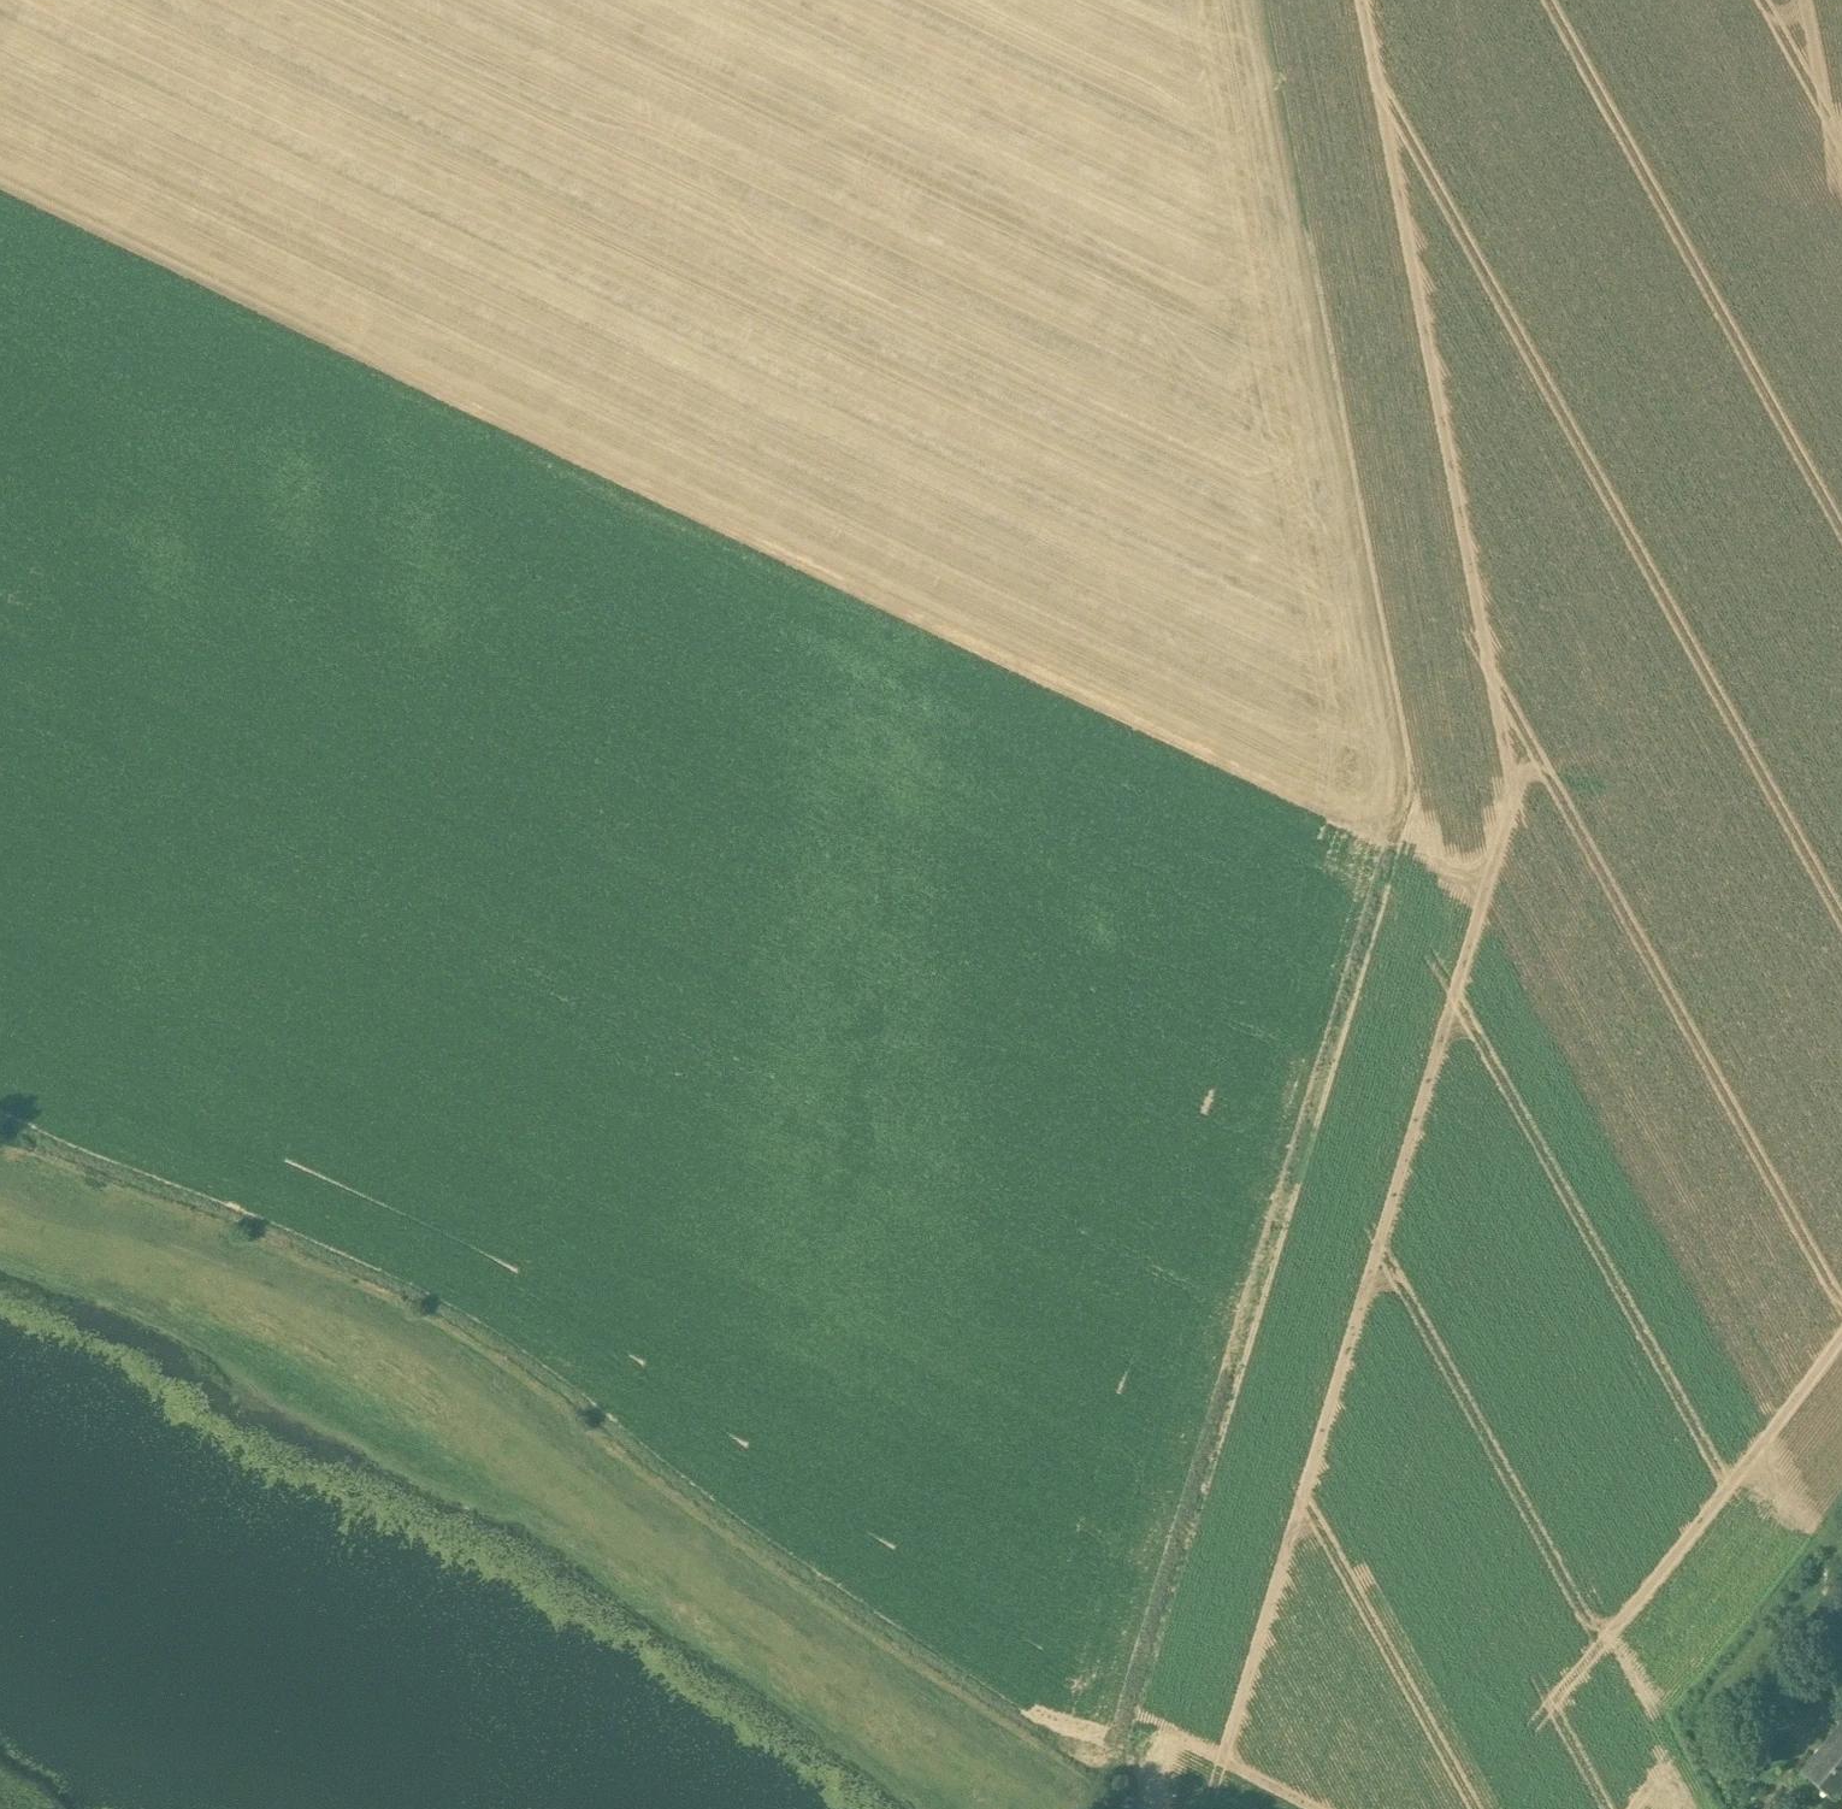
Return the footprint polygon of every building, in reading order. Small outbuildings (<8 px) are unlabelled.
[(1797,1772),(1831,1800),(1841,1787),(1841,1718),(1797,1772)]
